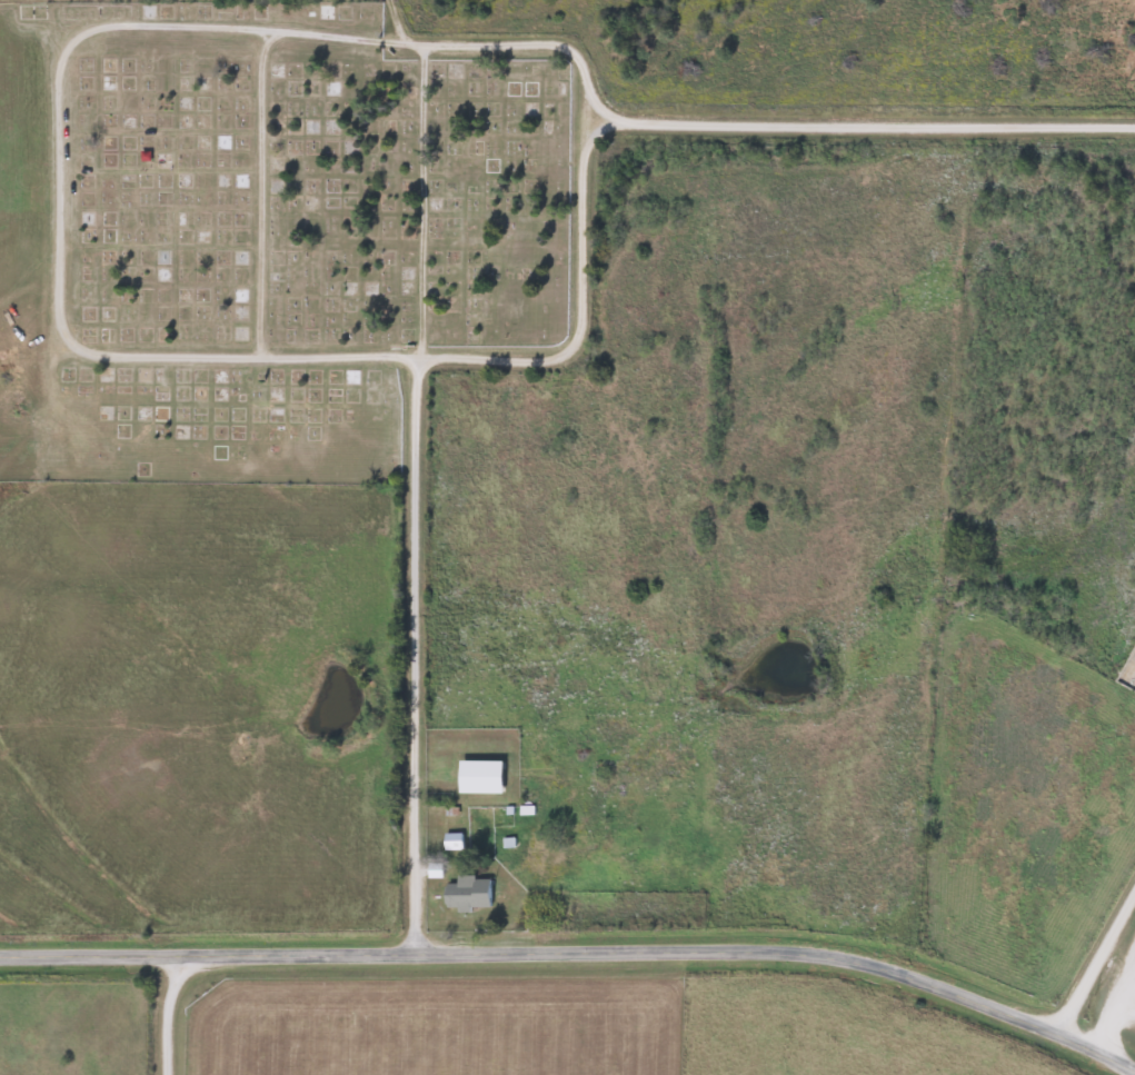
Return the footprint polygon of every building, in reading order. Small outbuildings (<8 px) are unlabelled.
[(500,793),(500,760),(457,761),(457,793),(500,793)] [(442,883),(442,909),(489,909),(489,875),(455,875),(455,883),(442,883)]
